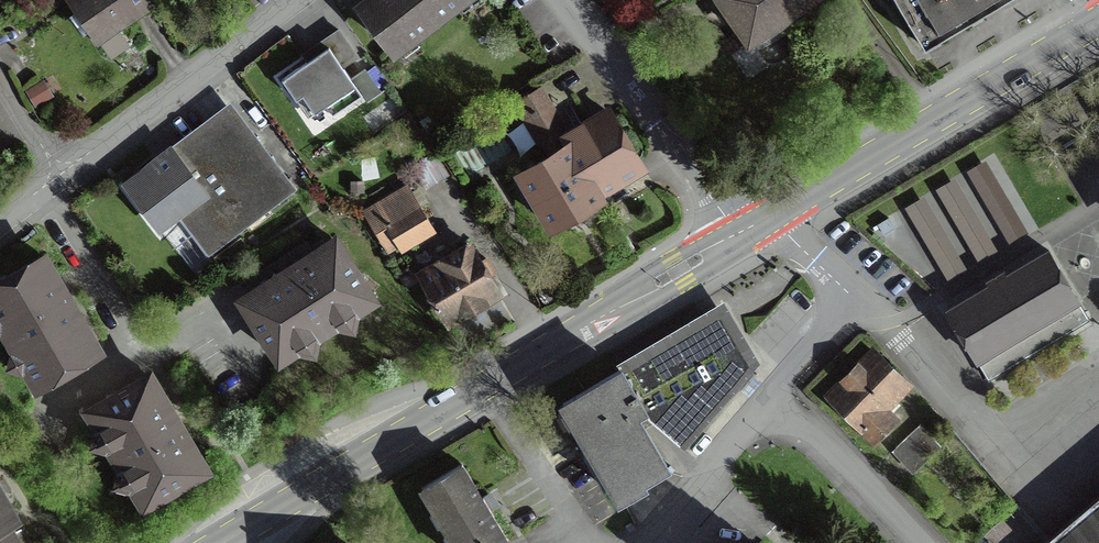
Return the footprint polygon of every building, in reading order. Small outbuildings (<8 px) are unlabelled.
[(69,1),(96,40),(97,39),(109,56),(126,44),(114,28),(148,4),(145,0),(70,0),(69,1)] [(394,50),(397,54),(415,41),(412,37),(454,4),(458,8),(469,0),(369,0),(360,7),(393,51),(394,50)] [(748,41),(810,0),(720,0),(748,41)] [(924,49),(993,9),(1008,0),(895,0),(924,49)] [(324,108),(331,119),(361,98),(328,49),(281,81),(295,102),(301,98),(313,116),(324,108)] [(527,207),(535,202),(551,229),(599,200),(592,189),(637,162),(609,115),(564,142),(559,134),(562,132),(538,91),(516,104),(540,145),(543,143),(551,156),(519,175),(521,178),(513,183),(527,207)] [(192,183),(169,153),(125,187),(157,229),(174,215),(207,258),(290,194),(228,112),(180,148),(201,176),(192,183)] [(1001,253),(957,177),(938,188),(981,264),(1001,253)] [(426,231),(404,193),(367,215),(378,233),(390,226),(402,246),(426,231)] [(968,269),(925,193),(906,204),(949,280),(968,269)] [(262,341),(269,344),(279,359),(291,351),(299,353),(302,339),(317,342),(319,334),(330,327),(338,328),(342,314),(356,317),(358,309),(371,301),(361,285),(353,284),(355,276),(334,242),(307,259),(280,277),(272,275),(271,282),(244,299),(264,334),(262,341)] [(458,257),(422,278),(447,322),(496,294),(470,250),(469,250),(466,244),(455,251),(458,257)] [(946,311),(987,380),(1088,321),(1046,252),(1005,276),(1003,273),(995,277),(985,283),(987,286),(946,311)] [(29,375),(36,388),(53,378),(55,372),(62,373),(98,352),(80,323),(82,315),(75,313),(60,289),(42,257),(6,278),(4,285),(0,284),(0,319),(1,319),(0,321),(0,334),(5,335),(12,346),(10,355),(24,358),(20,373),(29,375)] [(722,315),(720,312),(619,372),(648,421),(680,449),(751,367),(728,326),(726,328),(723,322),(720,316),(722,315)] [(873,354),(830,397),(873,439),(890,422),(878,410),(904,384),(873,354)] [(619,372),(563,405),(618,498),(641,485),(639,481),(664,466),(640,425),(644,423),(648,421),(619,372)] [(127,491),(135,494),(143,507),(160,497),(162,490),(169,492),(204,471),(184,437),(172,415),(174,408),(166,406),(149,376),(113,397),(111,404),(104,402),(87,412),(95,425),(93,433),(107,437),(103,451),(112,454),(118,465),(116,473),(131,477),(127,491)] [(288,447),(310,434),(304,424),(283,437),(288,447)] [(895,449),(915,471),(940,448),(919,426),(895,449)] [(460,466),(421,489),(454,542),(506,542),(487,512),(493,508),(485,496),(480,499),(460,466)] [(10,536),(7,538),(3,532),(1,527),(14,520),(3,502),(6,500),(0,490),(0,542),(15,542),(10,536)] [(1045,542),(1098,542),(1098,497),(1045,542)]
